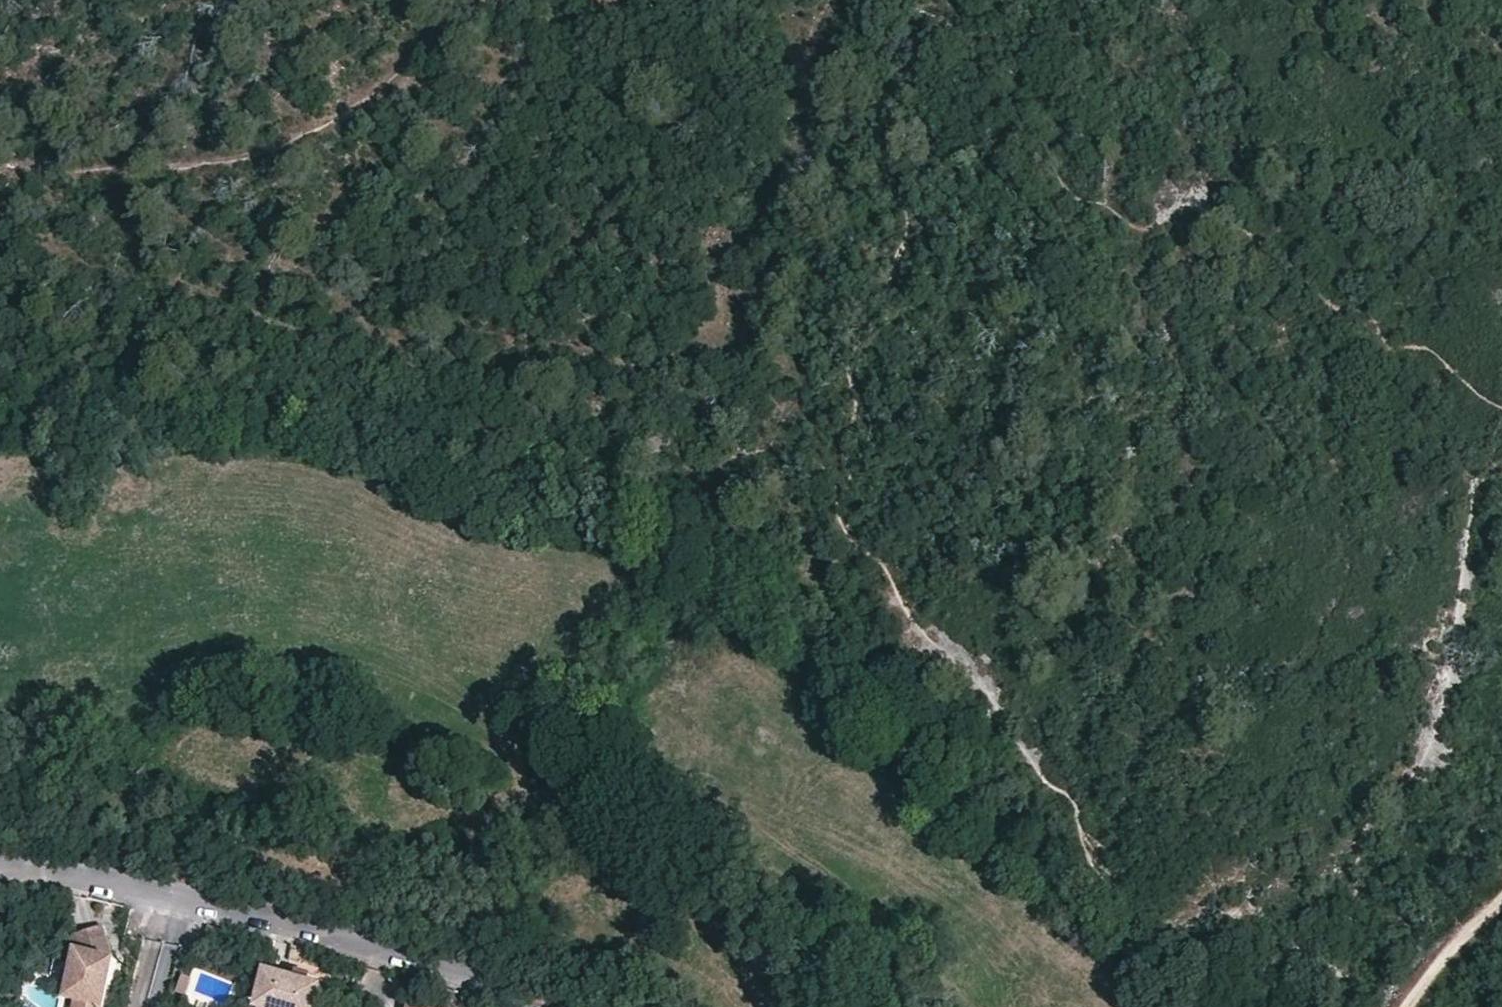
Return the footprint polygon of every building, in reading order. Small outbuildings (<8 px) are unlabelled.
[(102,926),(82,935),(88,949),(71,996),(80,1000),(78,1006),(101,1006),(108,985),(112,986),(119,961),(102,926)] [(324,987),(269,973),(260,1006),(319,1006),(324,987)]
